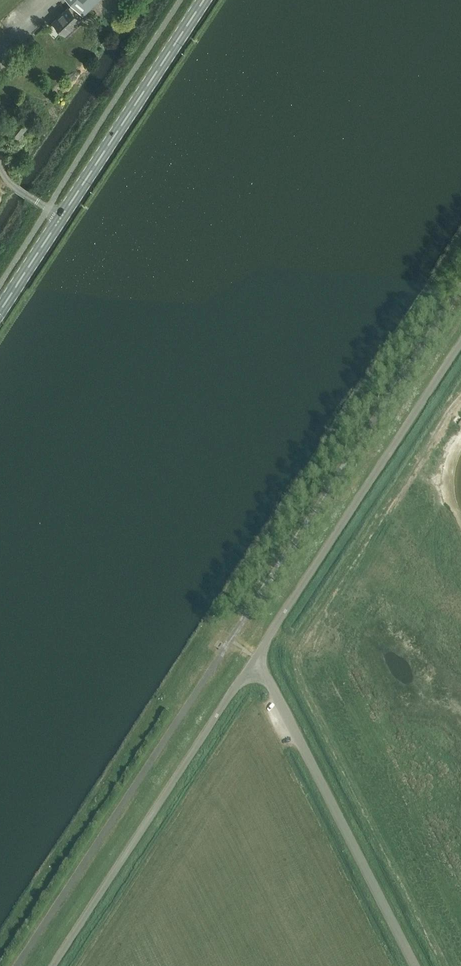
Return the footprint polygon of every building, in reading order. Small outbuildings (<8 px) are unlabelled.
[(98,0),(71,0),(73,2),(69,6),(53,21),(65,34),(81,19),(79,17),(83,13),(84,13),(98,0)]
